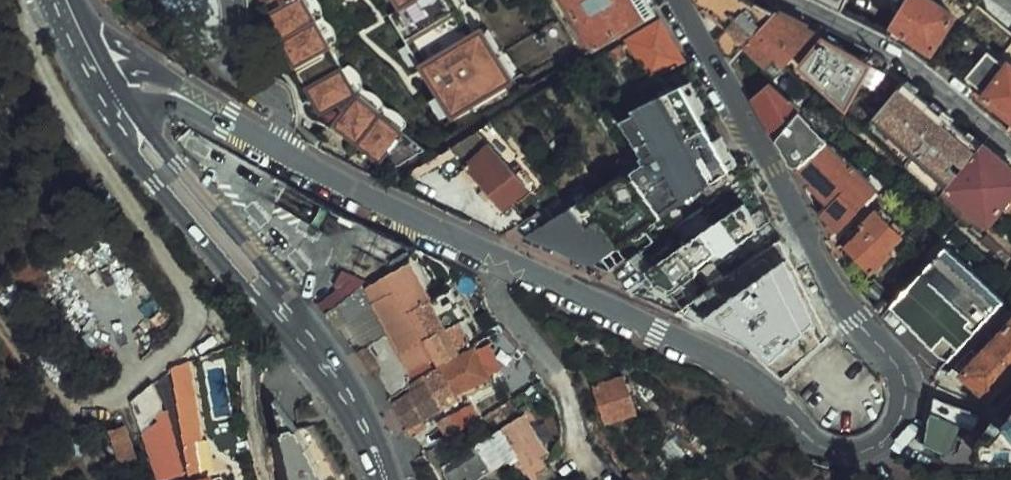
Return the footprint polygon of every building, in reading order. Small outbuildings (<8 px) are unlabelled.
[(286,4),(267,15),(321,114),(339,104),(345,112),(334,127),(383,161),(407,130),(357,93),(307,0),(284,0),(286,4)] [(401,6),(392,12),(456,116),(511,80),(480,29),(461,0),(397,0),(401,6)] [(592,56),(598,53),(601,51),(598,45),(657,11),(650,0),(559,0),(569,17),(578,12),(592,36),(583,41),(592,56)] [(748,43),(776,13),(777,11),(753,0),(696,0),(731,61),(732,60),(748,43)] [(844,11),(849,0),(821,0),(844,11)] [(893,23),(932,51),(956,18),(934,1),(935,0),(907,0),(893,23)] [(777,56),(788,66),(816,31),(776,13),(748,43),(767,64),(777,56)] [(651,77),(684,59),(662,20),(629,39),(651,77)] [(480,29),(511,80),(517,76),(486,25),(480,29)] [(864,129),(869,124),(904,80),(888,68),(892,61),(875,49),(866,59),(824,38),(800,65),(846,108),(843,110),(864,129)] [(626,57),(618,46),(608,52),(615,63),(626,57)] [(984,89),(1004,60),(988,49),(968,78),(984,89)] [(982,97),(1010,119),(1010,51),(982,97)] [(777,56),(767,64),(777,75),(788,66),(777,56)] [(683,69),(592,117),(620,169),(532,217),(524,233),(610,271),(633,254),(672,228),(745,178),(683,69)] [(771,80),(754,94),(777,135),(804,110),(771,80)] [(943,192),(946,188),(980,144),(904,80),(869,124),(943,192)] [(804,110),(777,135),(790,158),(793,162),(795,165),(796,166),(798,165),(823,135),(824,133),(804,110)] [(490,121),(454,147),(464,160),(499,135),(490,121)] [(503,135),(495,142),(514,162),(522,155),(503,135)] [(847,159),(823,135),(798,165),(811,179),(809,180),(828,200),(820,208),(836,225),(878,186),(849,157),(847,159)] [(980,144),(946,188),(988,222),(1010,193),(1010,171),(980,144)] [(524,167),(517,173),(491,145),(467,166),(503,209),(536,182),(524,167)] [(726,254),(774,222),(759,193),(683,244),(672,228),(633,254),(654,285),(666,292),(677,308),(682,308),(707,290),(695,274),(697,266),(717,253),(726,254)] [(903,235),(878,208),(862,222),(866,226),(847,243),(871,270),(889,253),(886,250),(903,235)] [(371,271),(377,276),(413,252),(382,237),(373,244),(360,228),(338,218),(303,247),(342,295),(371,271)] [(884,314),(934,364),(938,366),(941,367),(1003,296),(949,246),(884,314)] [(433,301),(415,265),(410,267),(423,293),(428,304),(433,301)] [(405,303),(423,293),(410,267),(392,277),(397,286),(405,303)] [(764,280),(760,273),(739,287),(777,343),(811,320),(778,271),(764,280)] [(481,389),(497,382),(493,376),(479,347),(477,349),(476,348),(463,323),(470,320),(454,289),(441,297),(433,301),(428,304),(423,293),(405,303),(397,286),(392,277),(386,280),(375,286),(381,299),(378,301),(401,346),(405,353),(412,367),(432,356),(425,342),(430,340),(442,363),(447,361),(448,365),(444,367),(426,376),(429,382),(413,390),(394,400),(407,426),(464,398),(480,390),(481,389)] [(1003,333),(999,335),(965,372),(992,396),(1010,375),(1010,323),(1003,333)] [(481,389),(492,412),(544,380),(506,330),(482,342),(482,341),(476,348),(477,349),(479,347),(493,376),(497,382),(481,389)] [(368,345),(354,350),(376,378),(381,374),(381,365),(368,345)] [(198,442),(188,362),(175,367),(172,368),(182,444),(195,442),(198,442)] [(625,375),(595,384),(607,421),(637,412),(625,375)] [(429,382),(426,376),(410,384),(413,390),(429,382)] [(161,404),(154,383),(138,395),(145,416),(161,404)] [(974,428),(980,411),(937,393),(931,422),(920,440),(944,448),(952,446),(961,423),(974,428)] [(276,399),(282,433),(298,429),(276,399)] [(473,402),(451,415),(460,431),(482,418),(473,402)] [(553,454),(527,414),(443,465),(449,479),(474,479),(515,454),(531,479),(550,469),(544,458),(553,454)] [(1008,420),(985,428),(988,460),(1010,459),(1010,416),(1008,420)] [(121,461),(137,456),(126,425),(110,430),(121,461)] [(312,426),(298,429),(282,433),(288,461),(274,464),(277,479),(342,479),(341,472),(326,446),(312,426)] [(282,433),(268,436),(274,464),(288,461),(282,433)] [(195,442),(182,444),(186,477),(199,475),(195,442)] [(624,479),(646,479),(641,469),(623,477),(624,479)]
